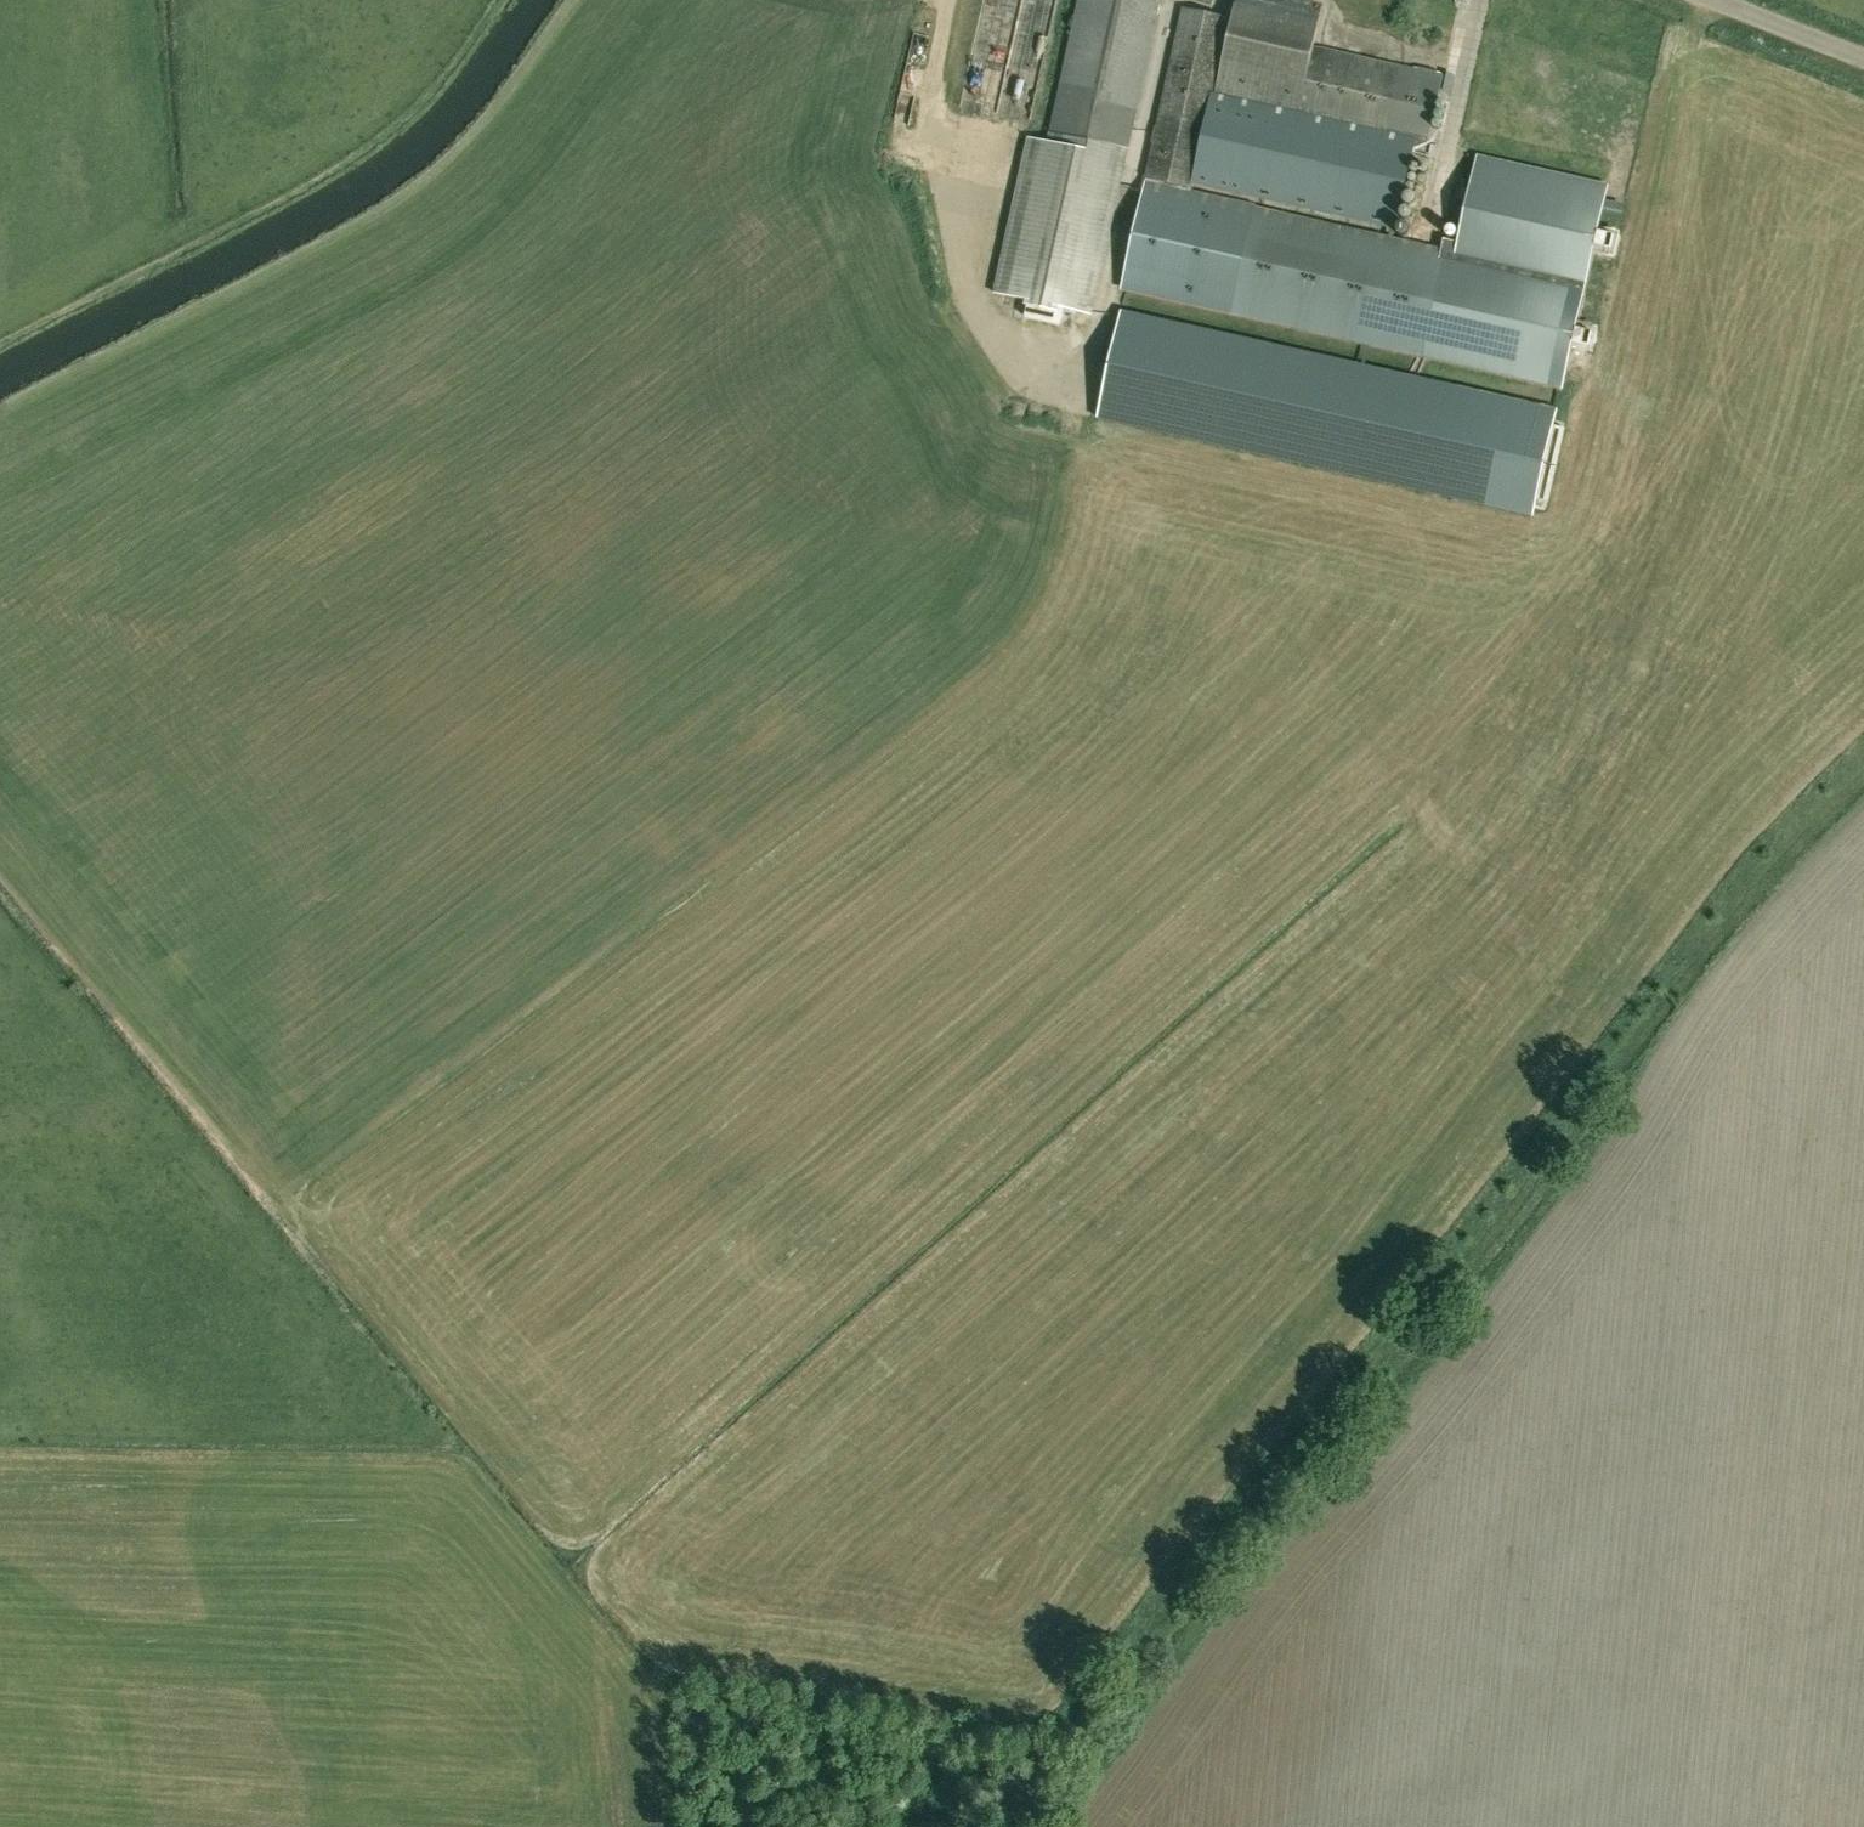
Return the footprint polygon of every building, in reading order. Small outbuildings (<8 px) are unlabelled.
[(1166,0),(1085,0),(1054,142),(1034,138),(999,292),(1033,300),(1029,316),(1063,324),(1067,308),(1096,314),(1166,0)] [(1122,289),(1557,387),(1567,346),(1571,347),(1592,351),(1598,327),(1577,322),(1572,321),(1588,251),(1593,252),(1615,257),(1621,232),(1598,227),(1594,226),(1603,184),(1477,156),(1456,250),(1447,248),(1444,259),(1256,217),(1257,212),(1194,198),(1196,191),(1400,236),(1418,151),(1431,154),(1447,85),(1404,76),(1317,57),(1325,17),(1250,0),(1243,0),(1236,30),(1187,19),(1184,18),(1122,289)] [(1121,313),(1098,417),(1528,515),(1532,498),(1549,501),(1565,428),(1549,424),(1552,410),(1121,313)] [(1065,393),(1061,407),(1079,412),(1083,398),(1065,393)]
